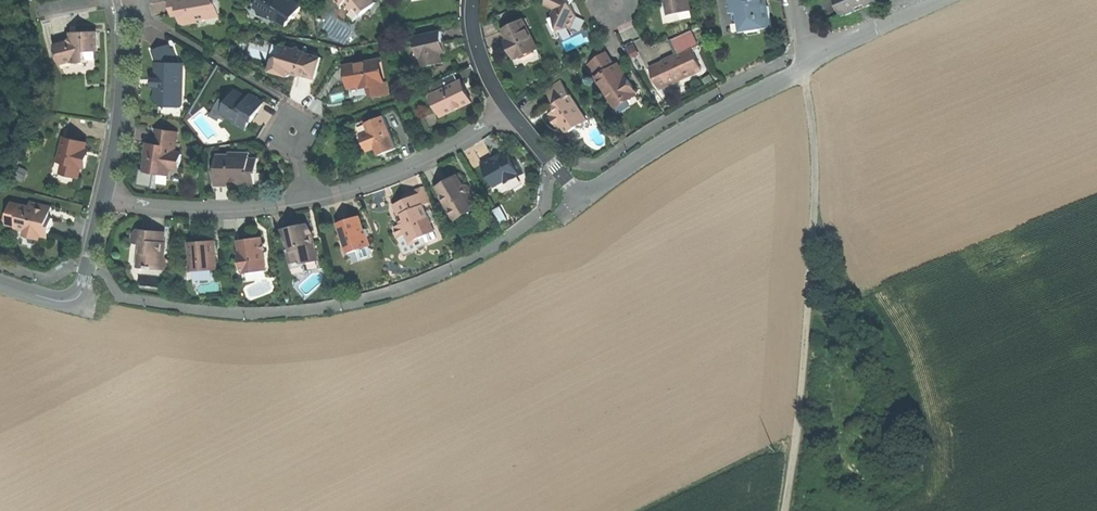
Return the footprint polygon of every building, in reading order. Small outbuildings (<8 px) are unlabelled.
[(172,9),(173,16),(180,14),(182,23),(185,24),(197,22),(197,19),(208,14),(211,17),(221,15),(218,0),(171,0),(172,9)] [(301,7),(300,4),(294,0),(259,0),(265,4),(258,15),(264,17),(266,15),(274,20),(275,19),(286,26),(292,17),(294,18),(301,7)] [(341,5),(345,3),(352,11),(348,14),(354,21),(376,2),(374,0),(337,0),(341,5)] [(573,0),(548,0),(546,4),(556,10),(553,15),(554,18),(550,20),(556,33),(558,32),(559,31),(568,27),(570,28),(576,15),(573,8),(571,5),(573,0)] [(660,3),(666,2),(669,15),(681,13),(680,8),(691,6),(690,0),(660,0),(660,3)] [(740,32),(772,27),(769,6),(767,6),(766,0),(735,0),(740,32)] [(876,0),(836,0),(839,6),(842,4),(846,15),(857,11),(855,8),(865,4),(867,7),(877,2),(876,0)] [(680,8),(681,13),(681,17),(692,15),(691,6),(680,8)] [(528,28),(523,19),(503,28),(508,39),(506,40),(510,49),(515,58),(537,48),(528,28)] [(443,42),(441,31),(415,37),(417,48),(418,47),(420,57),(422,57),(424,67),(443,63),(440,52),(445,51),(443,42)] [(699,46),(692,31),(671,40),(678,55),(657,64),(650,68),(660,89),(662,87),(677,81),(702,70),(692,49),(699,46)] [(97,41),(96,32),(76,32),(75,37),(71,37),(71,41),(55,45),(61,64),(72,60),(72,62),(87,62),(87,51),(97,51),(97,41)] [(157,63),(175,64),(169,46),(153,51),(157,63)] [(314,79),(320,58),(305,53),(305,52),(298,50),(297,47),(293,49),(283,46),(280,56),(273,61),(269,71),(280,74),(287,76),(296,71),(299,74),(314,79)] [(610,57),(607,52),(587,65),(614,106),(637,91),(627,76),(623,78),(610,57)] [(382,82),(378,60),(346,66),(348,78),(350,88),(361,86),(362,88),(371,86),(382,84),(382,82)] [(182,101),(182,64),(175,64),(157,63),(156,63),(156,71),(156,78),(156,86),(156,93),(153,98),(165,106),(169,100),(182,101)] [(434,93),(459,82),(455,73),(430,85),(434,93)] [(586,120),(561,80),(545,90),(554,104),(554,109),(548,113),(553,121),(558,128),(562,126),(566,132),(575,127),(584,128),(586,120)] [(680,87),(677,81),(662,87),(665,94),(680,87)] [(387,82),(382,82),(382,84),(371,86),(373,97),(389,94),(387,82)] [(461,86),(459,82),(434,93),(431,94),(437,105),(440,104),(445,115),(472,102),(466,89),(463,91),(461,86)] [(265,101),(251,93),(249,97),(236,89),(228,103),(229,104),(223,115),(233,121),(232,123),(243,129),(245,130),(251,119),(253,120),(258,111),(265,101)] [(396,147),(383,116),(365,123),(368,130),(360,133),(367,151),(375,148),(378,155),(387,151),(396,147)] [(172,152),(176,131),(159,128),(156,144),(150,143),(149,150),(147,156),(146,156),(144,170),(143,171),(156,173),(158,173),(159,168),(169,170),(170,166),(179,168),(181,154),(172,152)] [(86,143),(64,138),(58,162),(63,163),(61,173),(78,177),(81,167),(84,168),(86,159),(88,151),(84,150),(86,143)] [(258,173),(258,159),(240,159),(240,153),(229,153),(229,155),(217,155),(217,171),(215,171),(214,186),(227,186),(227,185),(242,185),(255,185),(255,173),(258,173)] [(514,163),(508,154),(503,157),(496,161),(494,157),(488,160),(482,164),(495,187),(505,181),(506,183),(519,176),(517,174),(522,171),(517,161),(514,163)] [(28,171),(21,167),(16,179),(23,182),(28,171)] [(153,188),(156,173),(143,171),(144,170),(140,169),(138,185),(153,188)] [(465,188),(458,176),(447,182),(437,188),(442,196),(440,197),(454,221),(477,207),(470,194),(470,189),(465,188)] [(399,216),(402,215),(423,205),(431,202),(424,186),(411,192),(404,196),(405,199),(394,204),(399,216)] [(16,227),(20,205),(12,203),(10,212),(6,214),(4,220),(7,224),(6,225),(16,227)] [(29,207),(20,205),(16,227),(15,229),(25,231),(24,236),(40,240),(42,232),(49,233),(51,226),(53,218),(46,217),(48,207),(30,203),(29,207)] [(423,205),(402,215),(404,220),(401,221),(401,223),(394,226),(399,237),(406,234),(410,242),(434,231),(423,205)] [(340,228),(348,253),(371,246),(367,236),(369,235),(367,229),(364,229),(360,216),(349,220),(340,223),(342,227),(340,228)] [(295,227),(283,229),(291,264),(303,261),(305,263),(319,260),(312,232),(307,224),(295,227)] [(163,243),(164,232),(151,231),(138,230),(132,234),(131,243),(140,244),(138,266),(148,267),(148,269),(164,270),(165,248),(162,248),(162,243),(163,243)] [(242,274),(266,271),(263,250),(262,250),(260,238),(250,240),(239,241),(240,252),(239,253),(242,274)] [(202,242),(190,243),(192,271),(217,270),(215,242),(202,242)]
